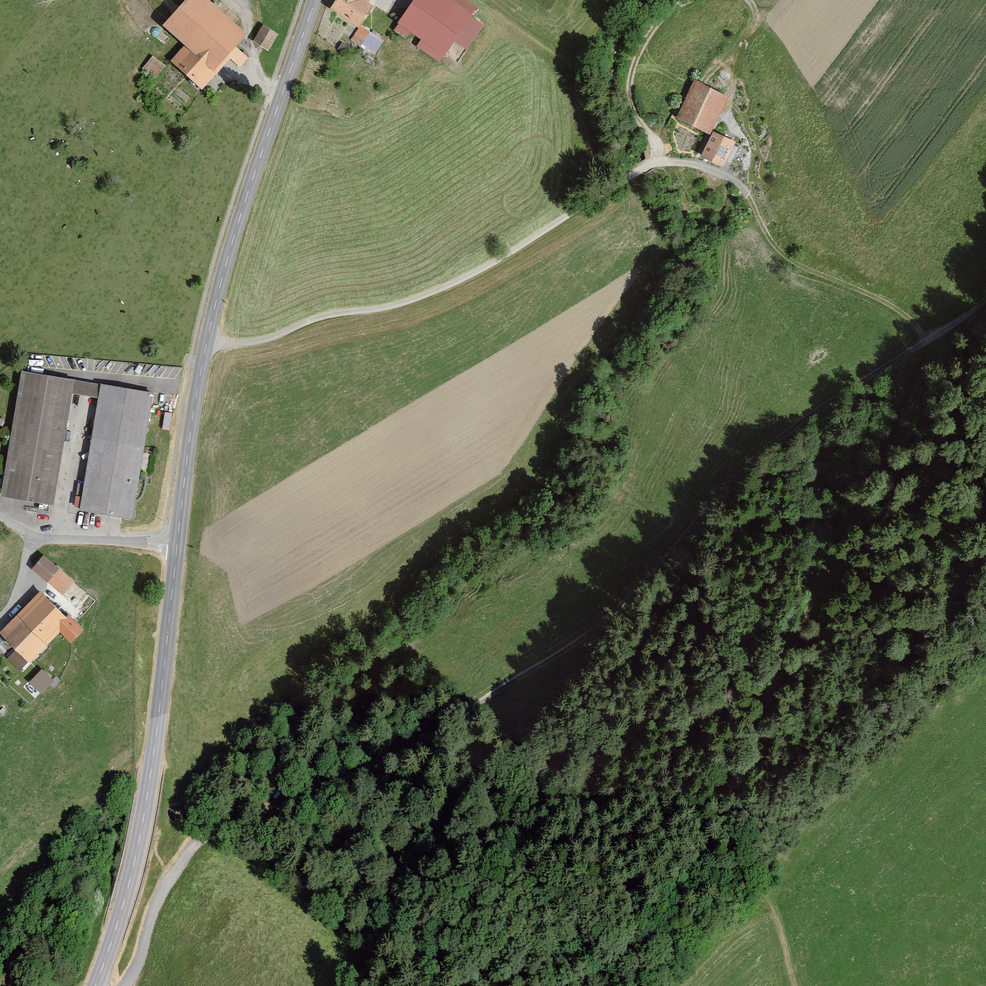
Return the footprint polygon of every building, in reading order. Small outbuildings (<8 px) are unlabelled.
[(198,0),(191,0),(161,34),(182,52),(169,68),(200,95),(228,63),(238,73),(247,62),(235,52),(245,41),(198,0)] [(328,16),(356,34),(350,43),(374,59),(384,45),(361,30),(373,12),(367,8),(372,0),(339,0),(328,16)] [(459,0),(417,0),(397,31),(444,62),(477,12),(459,0)] [(277,39),(262,31),(252,47),(266,56),(277,39)] [(164,69),(152,60),(141,74),(152,84),(164,69)] [(727,95),(695,79),(676,117),(708,133),(727,95)] [(735,141),(713,130),(700,154),(723,166),(735,141)] [(20,369),(0,494),(0,495),(52,504),(70,393),(96,397),(78,508),(132,517),(152,390),(20,369)] [(74,581),(43,555),(31,569),(62,595),(74,581)] [(39,588),(0,629),(0,632),(29,660),(57,630),(68,640),(80,628),(39,588)] [(52,681),(40,669),(27,681),(39,693),(52,681)]
